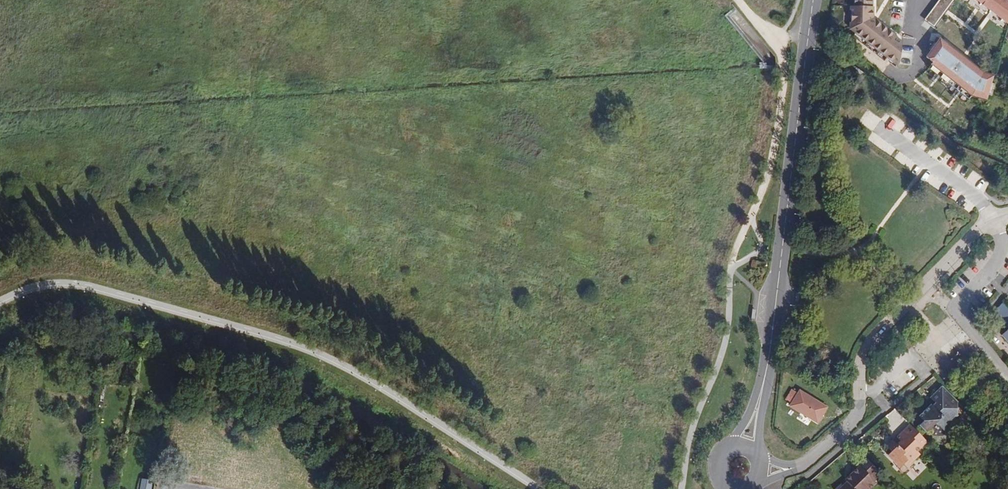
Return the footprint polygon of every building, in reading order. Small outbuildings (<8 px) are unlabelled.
[(852,29),(899,65),(899,64),(902,44),(893,37),(894,37),(871,19),(871,7),(871,0),(856,0),(856,6),(853,6),(852,29)] [(938,0),(948,8),(930,33),(935,37),(930,43),(935,46),(927,58),(933,62),(932,64),(971,96),(987,101),(994,77),(983,74),(946,44),(940,39),(968,0),(939,0),(938,0)] [(982,4),(976,0),(968,0),(940,39),(946,44),(972,9),(976,12),(982,4)] [(1006,0),(976,0),(982,4),(1007,24),(1007,1),(1006,0)] [(1003,301),(993,311),(1002,322),(1003,321),(1007,326),(1007,307),(1003,301)] [(958,402),(942,386),(929,399),(934,404),(931,407),(930,405),(919,416),(924,421),(919,426),(927,432),(936,423),(945,433),(953,425),(950,423),(958,416),(958,402)] [(975,400),(963,387),(958,392),(970,405),(975,400)] [(793,402),(798,394),(793,391),(788,399),(793,402)] [(827,408),(800,391),(798,394),(793,402),(791,406),(817,423),(827,408)] [(971,428),(976,433),(981,429),(976,424),(971,428)] [(929,444),(910,425),(897,438),(900,441),(897,445),(892,440),(886,446),(891,451),(888,455),(899,466),(902,466),(907,460),(910,464),(920,454),(917,451),(921,447),(924,450),(929,444)] [(878,470),(865,456),(857,464),(859,466),(851,474),(853,476),(839,488),(869,488),(877,482),(875,481),(875,480),(871,477),(878,470)] [(882,473),(878,470),(871,477),(875,480),(882,473)] [(153,480),(143,478),(141,488),(151,488),(153,480)]
